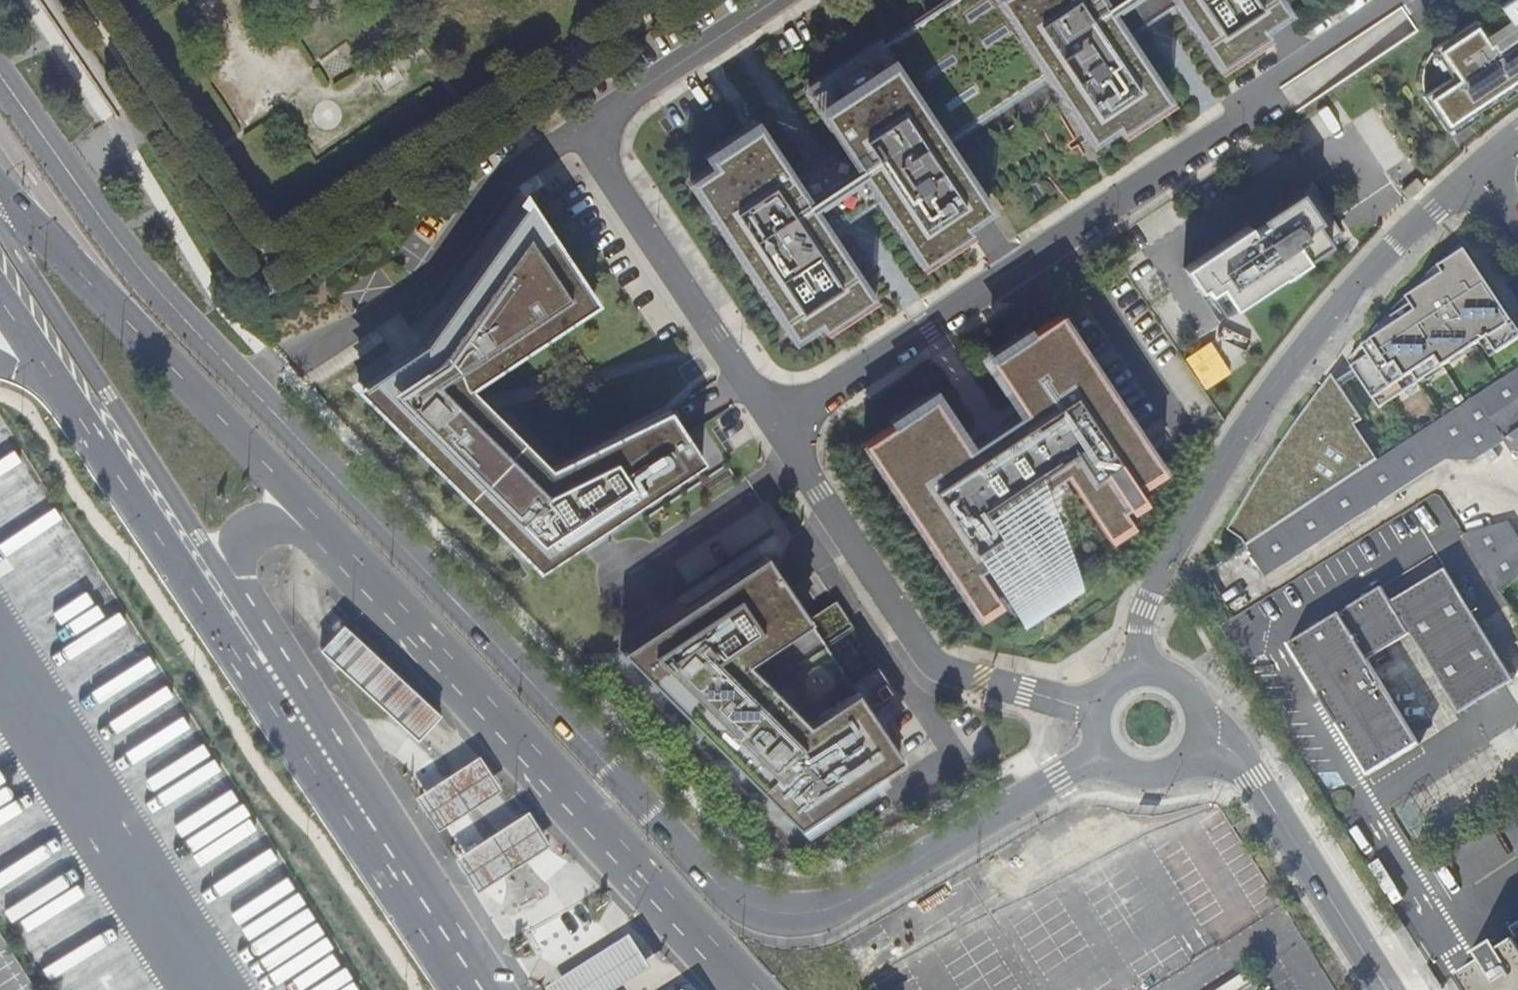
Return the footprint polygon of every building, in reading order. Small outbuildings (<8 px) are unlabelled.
[(880,46),(949,151),(952,148),(953,150),(1049,86),(1048,85),(1051,83),(996,0),(949,0),(880,46)] [(1051,83),(1090,142),(1114,126),(1119,134),(1168,101),(1123,34),(1100,0),(996,0),(1051,83)] [(1123,34),(1173,0),(1100,0),(1123,34)] [(1173,0),(1218,68),(1267,35),(1262,28),(1286,12),(1278,0),(1173,0)] [(1510,22),(1517,17),(1517,0),(1506,0),(1499,5),(1510,22)] [(1495,48),(1517,33),(1517,17),(1510,22),(1487,37),(1495,48)] [(1445,130),(1517,82),(1517,33),(1495,48),(1487,37),(1476,20),(1433,49),(1451,77),(1423,96),(1445,130)] [(949,151),(880,46),(808,94),(844,149),(876,197),(921,265),(970,232),(965,225),(989,209),(949,151)] [(713,167),(689,183),(793,339),(816,324),(821,331),(870,298),(825,231),(793,183),(757,127),(708,160),(713,167)] [(844,149),(793,183),(825,231),(876,197),(844,149)] [(1340,233),(1308,185),(1183,268),(1198,291),(1203,288),(1219,313),(1230,305),(1232,309),(1281,276),(1282,278),(1306,261),(1306,260),(1329,244),(1327,241),(1340,233)] [(595,301),(527,199),(412,333),(415,336),(401,358),(393,352),(358,387),(539,569),(702,460),(668,410),(550,470),(468,386),(595,301)] [(1379,408),(1485,337),(1496,353),(1517,338),(1517,327),(1466,248),(1439,266),(1443,273),(1408,296),(1412,303),(1393,316),(1397,322),(1363,345),(1369,354),(1351,366),(1379,408)] [(863,444),(977,614),(998,600),(993,593),(997,590),(1013,613),(1057,584),(1007,510),(1064,472),(1106,535),(1129,520),(1121,508),(1126,505),(1141,495),(1133,484),(1137,481),(1160,466),(1057,314),(989,360),(1023,410),(966,448),(932,398),(863,444)] [(412,333),(393,352),(401,358),(415,336),(412,333)] [(1377,459),(1247,545),(1266,576),(1449,458),(1475,458),(1506,439),(1517,459),(1517,368),(1377,459)] [(1243,538),(1247,545),(1377,459),(1354,424),(1362,419),(1337,382),(1325,390),(1323,386),(1275,452),(1228,529),(1243,538)] [(23,459),(1,423),(0,424),(0,473),(23,459)] [(1163,471),(1160,466),(1137,481),(1140,486),(1163,471)] [(1144,500),(1141,495),(1126,505),(1129,510),(1144,500)] [(1132,524),(1129,520),(1106,535),(1109,540),(1132,524)] [(1508,522),(1464,534),(1499,593),(1500,591),(1517,579),(1517,538),(1508,522)] [(765,554),(620,650),(691,721),(701,711),(743,732),(723,752),(797,825),(906,767),(867,708),(891,692),(884,682),(872,689),(869,684),(857,692),(824,643),(852,625),(836,600),(808,618),(765,554)] [(1513,680),(1445,568),(1390,601),(1381,586),(1288,644),(1368,776),(1419,744),(1368,660),(1410,634),(1458,713),(1513,680)] [(1001,604),(998,600),(977,614),(980,618),(1001,604)] [(349,631),(343,625),(319,650),(416,739),(440,715),(373,652),(377,647),(355,624),(349,631)] [(701,711),(691,721),(723,752),(743,732),(701,711)] [(501,789),(479,756),(415,796),(437,831),(501,789)] [(550,845),(528,810),(454,858),(477,893),(550,845)] [(1510,927),(1516,938),(1500,948),(1495,940),(1477,951),(1482,960),(1459,974),(1459,975),(1469,989),(1517,989),(1517,922),(1510,927)] [(631,934),(547,987),(549,989),(616,989),(652,968),(631,934)]
